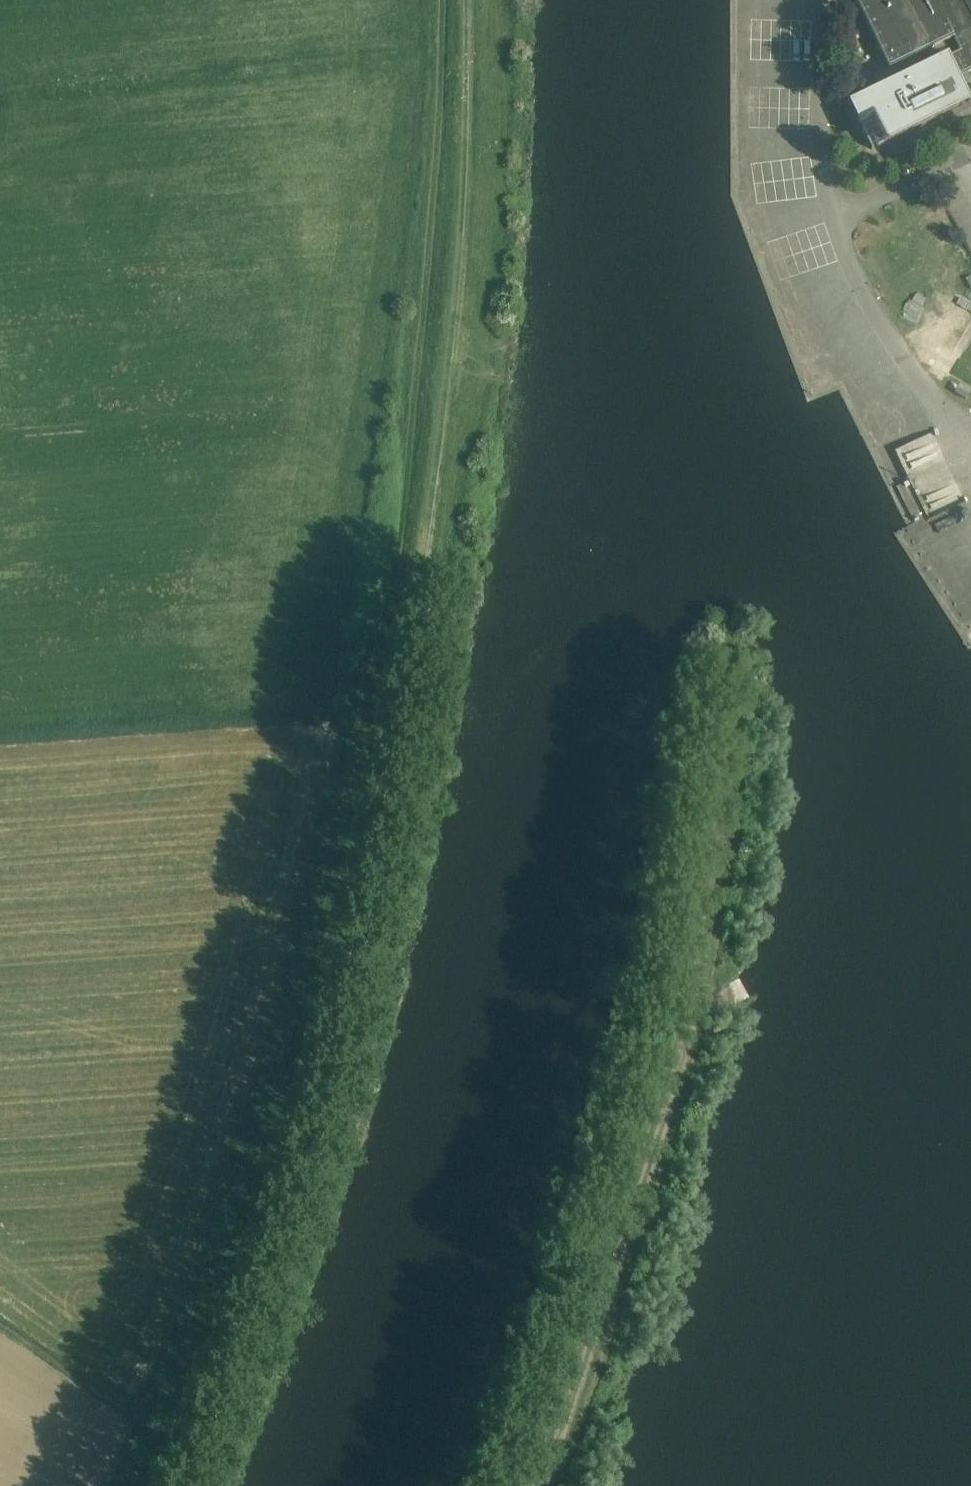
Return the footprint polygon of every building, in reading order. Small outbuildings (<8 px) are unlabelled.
[(949,56),(948,53),(848,102),(859,124),(866,121),(878,146),(970,100),(953,63),(964,58),(970,70),(970,69),(970,0),(855,0),(888,68),(953,36),(960,51),(949,56)]
